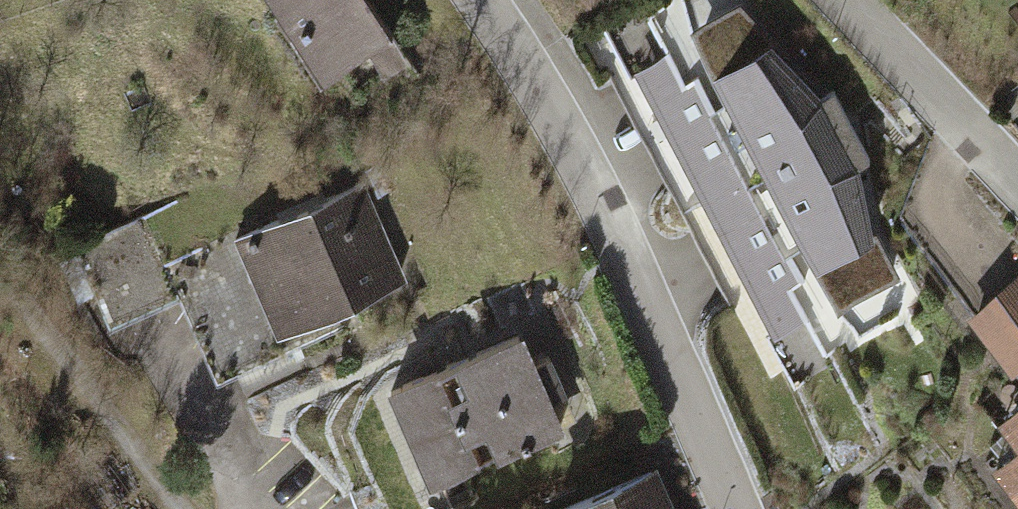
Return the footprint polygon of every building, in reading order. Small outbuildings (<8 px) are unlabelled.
[(324,76),(349,60),(366,85),(408,56),(370,0),(273,0),(324,76)] [(734,8),(662,47),(680,79),(654,92),(766,297),(793,283),(814,321),(890,278),(868,241),(856,162),(867,155),(832,90),(819,97),(734,8)] [(362,182),(242,230),(284,331),(327,313),(403,282),(362,182)] [(335,331),(327,313),(284,331),(242,230),(222,183),(81,242),(113,318),(181,290),(218,379),(335,331)] [(979,315),(1017,360),(1017,281),(979,315)] [(528,331),(467,356),(505,449),(569,422),(556,391),(567,386),(553,354),(539,359),(528,331)] [(505,449),(467,356),(399,384),(437,477),(505,449)] [(385,398),(405,451),(422,444),(402,391),(385,398)] [(997,459),(1017,487),(1017,443),(997,459)] [(556,508),(671,508),(654,468),(556,508)]
